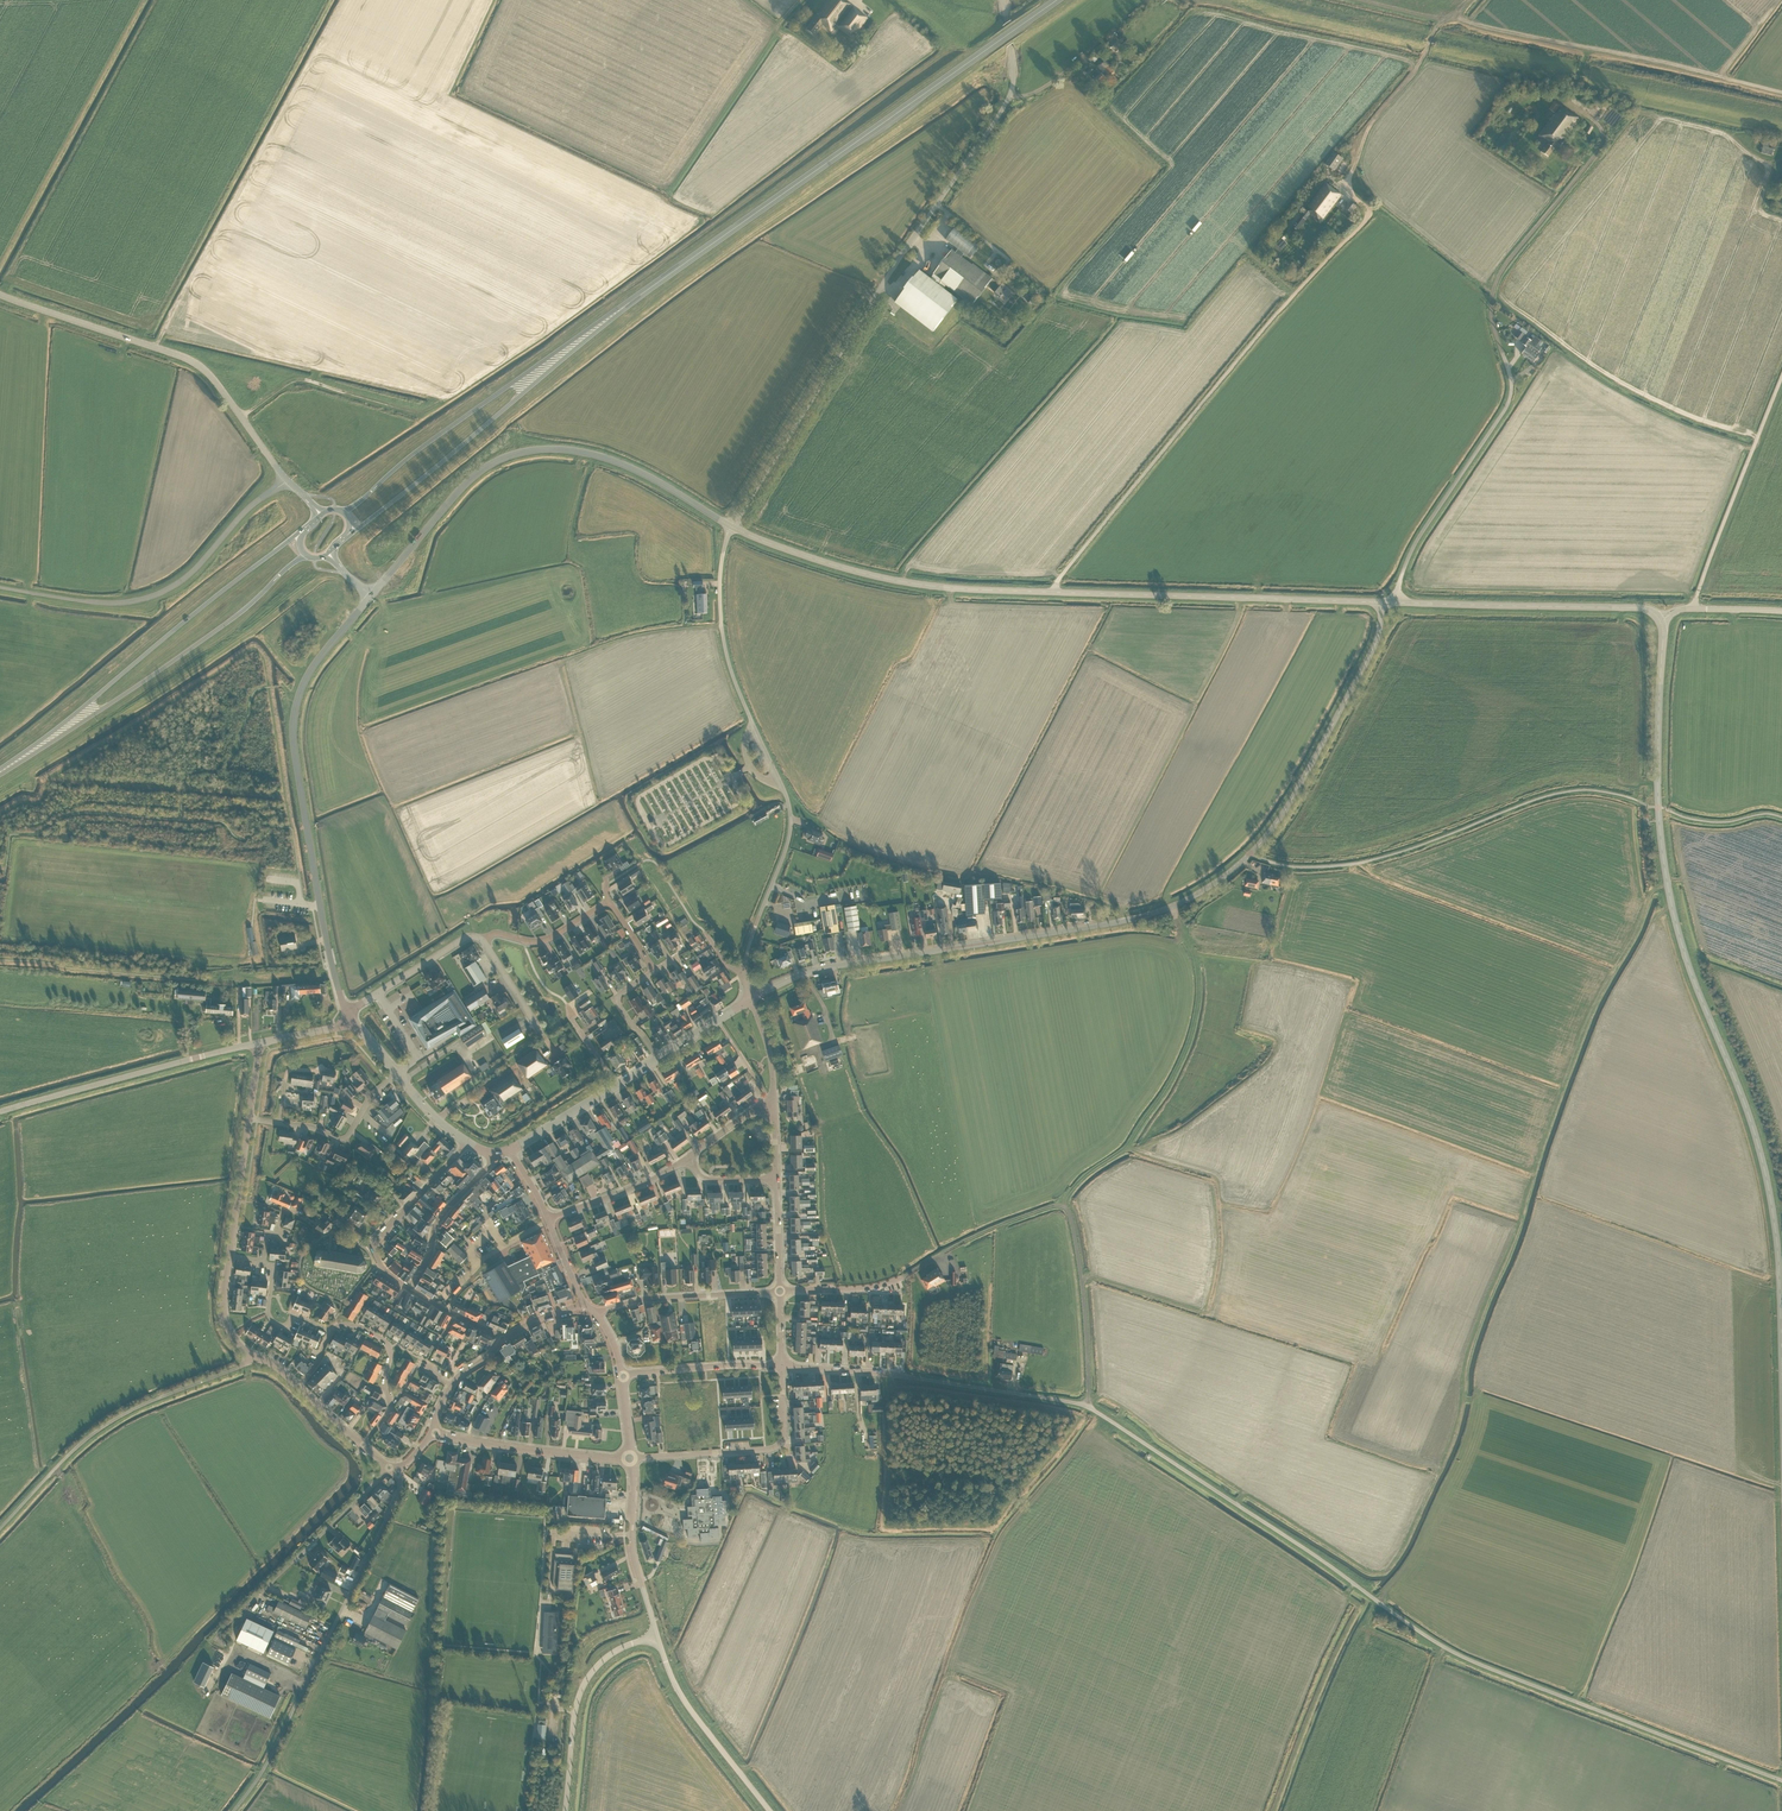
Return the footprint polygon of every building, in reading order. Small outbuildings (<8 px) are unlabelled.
[(841,31),(852,39),(868,19),(845,0),(831,0),(807,30),(813,35),(817,31),(822,24),(831,32),(835,26),(841,31)] [(1122,44),(1116,38),(1113,41),(1111,40),(1107,44),(1113,51),(1116,48),(1117,49),(1122,44)] [(1110,77),(1117,70),(1113,65),(1112,66),(1108,62),(1109,61),(1107,59),(1098,67),(1103,72),(1104,71),(1094,80),(1099,85),(1109,76),(1110,77)] [(1564,142),(1562,141),(1579,119),(1555,102),(1549,109),(1555,114),(1539,135),(1548,143),(1542,152),(1548,157),(1558,143),(1561,145),(1564,142)] [(1763,147),(1761,153),(1771,156),(1773,149),(1763,147)] [(1325,164),(1335,171),(1343,159),(1333,152),(1325,164)] [(1292,227),(1298,231),(1310,215),(1321,223),(1342,195),(1326,182),(1306,208),(1302,205),(1297,211),(1301,215),(1292,227)] [(956,253),(952,250),(933,275),(933,276),(931,279),(920,271),(896,302),(934,331),(958,300),(944,289),(947,286),(972,305),(987,286),(1001,297),(1000,298),(1004,301),(1012,291),(1003,284),(1001,285),(993,279),(992,279),(973,264),(972,265),(962,257),(964,254),(970,259),(980,246),(956,228),(946,240),(958,249),(956,253)] [(1277,254),(1287,244),(1282,239),(1272,249),(1277,254)] [(1294,270),(1299,265),(1290,257),(1285,262),(1294,270)] [(1032,305),(1037,296),(1027,289),(1024,294),(1029,298),(1027,301),(1032,305)] [(1521,341),(1525,335),(1519,331),(1515,337),(1521,341)] [(1531,340),(1522,354),(1529,359),(1538,345),(1531,340)] [(1542,348),(1538,345),(1529,359),(1534,363),(1540,354),(1538,353),(1542,348)] [(706,594),(699,595),(696,595),(697,614),(707,613),(707,608),(707,605),(706,605),(706,602),(707,602),(707,597),(706,597),(706,594)] [(766,814),(753,821),(756,825),(768,818),(766,814)] [(823,834),(814,831),(811,830),(811,831),(807,830),(805,837),(809,838),(808,840),(819,844),(823,834)] [(823,852),(821,858),(830,861),(832,855),(823,852)] [(606,861),(612,871),(619,867),(622,871),(630,866),(627,862),(622,865),(616,855),(606,861)] [(628,875),(631,879),(640,873),(637,869),(628,875)] [(1263,883),(1278,886),(1280,877),(1275,877),(1275,875),(1265,873),(1263,883)] [(1246,886),(1257,888),(1259,881),(1247,879),(1246,886)] [(618,888),(623,895),(634,889),(629,881),(618,888)] [(942,891),(959,895),(961,886),(944,882),(938,881),(936,890),(942,891)] [(562,885),(567,893),(572,890),(567,882),(562,885)] [(967,932),(967,933),(978,932),(975,915),(984,914),(984,900),(1001,899),(1000,883),(964,885),(966,904),(966,908),(966,915),(965,915),(965,919),(957,920),(959,933),(967,932)] [(1003,893),(1012,893),(1011,884),(1003,883),(1003,893)] [(578,887),(573,890),(576,895),(579,893),(584,902),(591,897),(588,892),(590,891),(586,886),(580,890),(578,887)] [(624,904),(629,912),(641,905),(635,897),(639,895),(636,891),(629,895),(632,899),(624,904)] [(1042,893),(1043,901),(1051,901),(1051,893),(1042,893)] [(563,900),(570,911),(578,906),(571,895),(563,900)] [(1016,908),(1017,923),(1024,922),(1023,917),(1025,917),(1023,897),(1018,898),(1019,908),(1016,908)] [(952,916),(957,917),(963,899),(958,898),(956,906),(953,905),(951,908),(952,916)] [(1025,902),(1026,909),(1025,909),(1026,915),(1027,914),(1028,922),(1034,921),(1033,919),(1035,918),(1033,908),(1032,898),(1025,899),(1024,900),(1024,902),(1025,902)] [(539,899),(535,901),(536,904),(539,908),(543,906),(539,899)] [(560,908),(555,900),(547,905),(549,909),(545,911),(552,922),(560,917),(556,911),(560,908)] [(1052,907),(1054,919),(1060,918),(1059,902),(1052,903),(1052,907)] [(650,903),(644,907),(647,912),(653,908),(650,903)] [(993,912),(994,922),(995,926),(1002,925),(1002,921),(1001,911),(1004,911),(1003,903),(996,904),(997,911),(993,912)] [(824,945),(825,951),(834,950),(833,943),(832,937),(831,938),(830,933),(839,932),(834,905),(820,907),(822,919),(824,934),(825,934),(826,939),(823,939),(824,945)] [(856,906),(844,908),(848,932),(858,930),(858,933),(860,946),(870,945),(868,932),(861,933),(860,929),(856,906)] [(949,925),(946,907),(936,909),(939,927),(940,927),(942,934),(949,933),(948,925),(949,925)] [(1086,909),(1076,909),(1076,907),(1071,907),(1071,911),(1070,911),(1071,917),(1077,917),(1078,919),(1086,918),(1086,917),(1086,909)] [(526,921),(531,929),(542,922),(540,919),(544,916),(538,908),(531,913),(533,916),(526,921)] [(919,911),(921,922),(928,921),(926,910),(919,911)] [(883,930),(878,931),(880,942),(888,940),(887,930),(891,930),(891,931),(901,929),(898,912),(888,913),(890,925),(882,926),(883,930)] [(634,919),(638,926),(648,920),(644,913),(634,919)] [(920,935),(919,929),(922,928),(920,918),(919,913),(915,914),(916,918),(910,918),(913,936),(920,935)] [(599,920),(601,923),(597,925),(600,929),(605,938),(612,934),(609,930),(614,926),(607,916),(599,920)] [(655,923),(657,927),(666,922),(664,918),(655,923)] [(679,922),(683,927),(689,923),(685,918),(679,922)] [(777,922),(774,931),(787,935),(790,926),(777,922)] [(801,935),(813,933),(811,922),(799,924),(801,935)] [(936,936),(935,929),(934,924),(925,926),(926,931),(925,931),(926,938),(936,936)] [(591,940),(595,937),(596,937),(598,940),(600,939),(592,925),(584,930),(591,940)] [(657,943),(656,941),(660,939),(655,931),(651,933),(654,939),(647,944),(654,955),(655,955),(657,959),(664,955),(661,950),(662,950),(657,942),(657,943)] [(671,936),(665,940),(671,950),(678,946),(675,942),(680,939),(676,933),(672,936),(671,936)] [(694,949),(699,945),(702,949),(707,946),(700,934),(698,935),(697,933),(693,936),(696,940),(694,941),(691,937),(688,939),(694,949)] [(297,948),(295,934),(280,936),(282,951),(297,948)] [(578,934),(570,939),(578,950),(581,948),(584,951),(591,947),(586,939),(584,937),(581,939),(578,934)] [(610,946),(605,938),(600,941),(605,949),(610,946)] [(632,944),(628,939),(623,942),(626,947),(632,944)] [(556,948),(564,960),(567,957),(569,960),(573,958),(571,955),(564,943),(556,948)] [(470,963),(471,965),(475,962),(474,960),(479,956),(475,950),(476,949),(473,945),(469,948),(470,948),(463,953),(470,963)] [(805,946),(800,947),(795,948),(799,961),(804,959),(808,957),(805,946)] [(704,957),(706,955),(708,960),(713,956),(709,949),(701,954),(704,957)] [(630,954),(633,959),(631,960),(629,956),(623,960),(626,965),(629,963),(634,972),(641,968),(637,960),(640,958),(635,950),(630,954)] [(778,964),(780,967),(781,968),(791,964),(789,959),(793,958),(791,951),(787,953),(787,955),(777,959),(773,961),(775,965),(778,964)] [(545,965),(549,972),(556,967),(558,971),(564,968),(559,961),(556,964),(549,953),(540,958),(543,962),(545,965)] [(702,970),(707,977),(716,971),(714,969),(720,965),(715,958),(708,963),(709,965),(702,970)] [(704,959),(699,962),(702,967),(707,964),(704,959)] [(579,960),(571,965),(574,970),(582,965),(579,960)] [(593,963),(599,971),(603,969),(597,961),(593,963)] [(614,977),(618,983),(625,978),(622,974),(626,971),(620,961),(612,966),(615,970),(609,974),(612,979),(614,977)] [(475,962),(471,965),(464,969),(475,986),(487,979),(475,962)] [(697,962),(691,966),(695,971),(701,967),(697,962)] [(582,966),(575,970),(578,975),(583,972),(581,970),(583,969),(582,966)] [(676,983),(680,981),(683,985),(688,981),(682,972),(679,974),(677,970),(670,974),(676,983)] [(719,980),(722,985),(726,983),(731,979),(725,970),(720,974),(722,977),(719,980)] [(436,974),(437,975),(435,976),(432,972),(431,973),(431,972),(427,974),(428,975),(424,977),(432,989),(439,984),(439,983),(445,979),(440,972),(436,974)] [(688,979),(694,989),(700,986),(693,975),(688,979)] [(605,981),(601,976),(593,981),(600,991),(601,990),(602,993),(608,989),(604,982),(605,981)] [(667,989),(669,992),(674,989),(669,980),(666,982),(664,978),(657,983),(662,991),(667,989)] [(836,980),(822,984),(824,993),(838,990),(836,980)] [(722,993),(729,988),(726,983),(722,985),(719,987),(722,993)] [(310,985),(299,986),(298,984),(293,984),(294,987),(291,987),(292,999),(299,999),(299,994),(300,994),(300,995),(310,994),(310,985)] [(326,984),(310,985),(310,994),(320,993),(321,994),(327,994),(326,984)] [(571,984),(563,990),(571,1001),(579,995),(571,984)] [(695,991),(690,985),(685,988),(689,995),(695,991)] [(654,997),(658,1003),(664,1000),(659,993),(656,995),(650,986),(643,990),(649,1000),(654,997)] [(483,989),(464,1001),(471,1011),(490,999),(483,989)] [(207,1006),(203,1006),(203,1012),(206,1012),(206,1013),(221,1014),(221,1015),(233,1016),(233,1007),(226,1007),(226,1005),(218,1005),(218,1006),(210,1005),(211,999),(206,998),(206,992),(179,990),(178,999),(205,1002),(207,1002),(207,1006)] [(269,1001),(269,1010),(277,1010),(277,1000),(276,1000),(276,995),(273,995),(273,992),(266,992),(266,1001),(269,1001)] [(711,1003),(715,1010),(720,1007),(719,1006),(723,1004),(715,992),(712,995),(715,1000),(711,1003)] [(491,998),(493,998),(496,1003),(494,1004),(499,1012),(500,1011),(501,1011),(503,1010),(503,1009),(510,1004),(505,997),(502,999),(499,993),(491,998)] [(413,1022),(428,1047),(466,1023),(449,996),(424,1011),(425,1014),(413,1022)] [(654,1016),(647,1004),(644,1006),(638,996),(630,1001),(637,1013),(643,1010),(649,1019),(654,1016)] [(263,1030),(263,998),(256,998),(256,1012),(253,1012),(253,1030),(263,1030)] [(578,1005),(581,1009),(591,1002),(587,998),(578,1005)] [(679,1003),(683,1009),(691,1004),(687,998),(679,1003)] [(241,1000),(241,1014),(249,1014),(249,1000),(241,1000)] [(804,1003),(790,1008),(793,1016),(801,1013),(804,1019),(793,1024),(802,1049),(822,1042),(812,1016),(811,1016),(808,1010),(807,1010),(804,1003)] [(676,1006),(676,1005),(668,1010),(672,1015),(679,1011),(676,1006)] [(706,1005),(703,1008),(702,1008),(700,1005),(696,1007),(703,1018),(711,1013),(708,1007),(706,1005)] [(578,1014),(582,1020),(595,1011),(592,1007),(585,1012),(583,1010),(578,1014)] [(689,1011),(692,1015),(690,1017),(694,1024),(702,1019),(694,1008),(691,1010),(689,1011)] [(595,1011),(582,1020),(586,1026),(592,1022),(591,1022),(595,1019),(596,1022),(599,1019),(597,1016),(598,1015),(595,1011)] [(692,1025),(685,1014),(681,1016),(684,1021),(680,1024),(685,1030),(692,1025)] [(596,1023),(599,1027),(607,1021),(604,1018),(596,1023)] [(613,1019),(607,1023),(612,1030),(618,1026),(613,1019)] [(663,1024),(666,1029),(672,1025),(669,1020),(663,1024)] [(653,1035),(659,1045),(666,1041),(663,1036),(667,1033),(661,1023),(654,1028),(656,1033),(653,1035)] [(672,1031),(675,1036),(682,1032),(677,1024),(671,1028),(673,1031),(672,1031)] [(461,1038),(467,1048),(487,1035),(481,1025),(461,1038)] [(507,1048),(524,1037),(519,1029),(502,1040),(507,1048)] [(614,1038),(611,1040),(610,1038),(600,1045),(604,1051),(606,1049),(608,1050),(623,1039),(620,1035),(614,1039),(614,1038)] [(639,1045),(642,1043),(638,1037),(635,1039),(635,1040),(631,1042),(633,1044),(635,1048),(632,1049),(638,1058),(644,1054),(639,1045)] [(715,1052),(718,1056),(720,1054),(724,1052),(722,1048),(717,1040),(711,1044),(715,1052)] [(718,1056),(715,1052),(711,1044),(704,1048),(709,1056),(713,1054),(715,1058),(716,1057),(718,1056)] [(822,1051),(825,1061),(842,1055),(839,1045),(822,1051)] [(516,1062),(528,1079),(548,1065),(536,1049),(516,1062)] [(609,1058),(616,1069),(626,1062),(623,1058),(627,1056),(624,1051),(620,1053),(619,1051),(609,1058)] [(696,1054),(690,1058),(694,1065),(697,1069),(699,1068),(700,1067),(697,1063),(701,1061),(696,1054)] [(568,1068),(572,1065),(566,1057),(562,1059),(554,1064),(555,1065),(553,1067),(557,1073),(559,1072),(563,1078),(571,1072),(568,1068)] [(697,1069),(694,1065),(690,1058),(683,1062),(688,1069),(693,1066),(695,1070),(697,1069)] [(436,1099),(441,1096),(444,1094),(445,1093),(446,1095),(472,1078),(463,1064),(437,1081),(438,1082),(428,1088),(436,1099)] [(675,1067),(669,1071),(673,1079),(680,1075),(675,1067)] [(739,1073),(734,1067),(727,1072),(725,1068),(715,1075),(718,1078),(720,1080),(725,1077),(725,1079),(730,1076),(731,1078),(739,1073)] [(365,1074),(360,1069),(353,1074),(359,1082),(355,1085),(359,1091),(369,1083),(367,1080),(368,1079),(365,1075),(365,1074)] [(336,1072),(329,1071),(329,1074),(324,1073),(322,1081),(322,1085),(327,1086),(328,1082),(334,1083),(336,1072)] [(673,1079),(669,1071),(662,1075),(667,1083),(671,1080),(672,1082),(675,1081),(673,1079)] [(292,1074),(291,1084),(312,1087),(313,1077),(292,1074)] [(481,1104),(490,1116),(493,1114),(495,1116),(499,1114),(497,1111),(502,1107),(501,1105),(523,1090),(511,1074),(488,1090),(493,1096),(481,1104)] [(751,1090),(756,1086),(751,1079),(746,1083),(751,1090)] [(655,1080),(649,1084),(653,1092),(657,1089),(660,1093),(662,1091),(655,1080)] [(346,1093),(351,1098),(357,1093),(350,1085),(344,1089),(341,1088),(339,1094),(344,1097),(346,1093)] [(746,1092),(742,1094),(746,1099),(752,1094),(749,1089),(748,1090),(746,1087),(744,1089),(746,1092)] [(642,1088),(636,1092),(638,1095),(640,1100),(644,1097),(649,1105),(655,1101),(650,1094),(648,1095),(645,1091),(644,1091),(642,1088)] [(672,1099),(667,1092),(663,1094),(668,1102),(672,1099)] [(700,1101),(707,1096),(705,1092),(697,1098),(700,1101)] [(526,1093),(522,1096),(526,1102),(530,1099),(526,1093)] [(746,1099),(742,1094),(738,1097),(736,1095),(733,1096),(735,1099),(735,1100),(739,1105),(746,1099)] [(303,1098),(302,1106),(314,1107),(315,1095),(308,1095),(308,1098),(303,1098)] [(629,1096),(623,1100),(628,1108),(631,1106),(634,1110),(637,1108),(634,1105),(634,1104),(629,1096)] [(789,1101),(787,1101),(788,1117),(797,1117),(797,1113),(800,1113),(801,1112),(801,1108),(800,1107),(797,1107),(797,1101),(799,1101),(798,1096),(789,1097),(789,1101)] [(375,1120),(381,1125),(385,1121),(389,1126),(405,1113),(400,1108),(398,1105),(394,1099),(378,1112),(379,1114),(373,1119),(375,1120)] [(350,1113),(354,1107),(345,1102),(342,1108),(346,1110),(344,1112),(348,1114),(349,1112),(350,1113)] [(724,1107),(721,1110),(724,1115),(731,1110),(727,1105),(727,1106),(725,1103),(722,1104),(724,1107)] [(618,1115),(620,1119),(618,1121),(620,1124),(626,1120),(624,1117),(616,1104),(609,1109),(615,1118),(618,1115)] [(339,1109),(332,1105),(329,1109),(337,1113),(339,1109)] [(675,1113),(679,1119),(686,1114),(682,1108),(675,1113)] [(703,1117),(706,1115),(702,1108),(698,1111),(703,1117)] [(724,1115),(721,1110),(716,1113),(714,1110),(712,1112),(714,1115),(717,1120),(724,1115)] [(345,1122),(347,1119),(338,1113),(332,1124),(340,1129),(344,1122),(345,1122)] [(603,1113),(597,1117),(602,1125),(606,1123),(609,1128),(612,1126),(603,1113)] [(703,1123),(699,1126),(703,1131),(710,1126),(706,1121),(703,1117),(700,1120),(703,1123)] [(594,1131),(605,1150),(611,1147),(601,1130),(598,1132),(590,1119),(581,1125),(587,1135),(594,1131)] [(684,1128),(677,1119),(673,1122),(679,1131),(684,1128)] [(649,1121),(637,1128),(639,1132),(651,1126),(649,1121)] [(703,1131),(699,1126),(696,1122),(689,1127),(696,1136),(703,1131)] [(601,1129),(609,1142),(613,1139),(605,1127),(601,1129)] [(617,1129),(625,1141),(629,1139),(622,1127),(617,1129)] [(582,1140),(583,1140),(576,1128),(569,1132),(573,1139),(576,1137),(582,1146),(585,1144),(582,1140)] [(281,1132),(279,1141),(290,1142),(290,1144),(296,1145),(297,1137),(293,1137),(293,1134),(281,1132)] [(669,1138),(665,1133),(663,1134),(659,1136),(663,1142),(669,1138)] [(681,1139),(678,1142),(681,1147),(688,1142),(682,1133),(678,1135),(681,1139)] [(396,1145),(400,1149),(409,1138),(405,1134),(396,1145)] [(561,1137),(556,1140),(560,1147),(563,1146),(565,1149),(569,1147),(567,1143),(570,1142),(565,1135),(561,1137)] [(758,1143),(753,1135),(744,1142),(743,1139),(733,1146),(735,1149),(725,1156),(730,1163),(743,1154),(748,1160),(750,1158),(746,1152),(745,1153),(745,1152),(758,1143)] [(791,1136),(791,1149),(802,1148),(801,1136),(791,1136)] [(313,1141),(306,1137),(302,1145),(299,1143),(296,1150),(300,1151),(302,1147),(309,1150),(313,1141)] [(662,1143),(658,1137),(654,1139),(658,1145),(662,1143)] [(445,1153),(449,1157),(456,1150),(451,1146),(442,1138),(432,1149),(436,1153),(437,1152),(439,1154),(442,1151),(445,1153)] [(628,1142),(635,1153),(638,1152),(632,1140),(628,1142)] [(675,1152),(681,1147),(678,1142),(674,1144),(671,1140),(668,1143),(671,1146),(675,1152)] [(321,1158),(327,1161),(330,1154),(326,1152),(329,1144),(322,1141),(320,1145),(318,1144),(316,1150),(323,1153),(321,1158)] [(409,1141),(402,1150),(401,1149),(400,1151),(398,1149),(395,1153),(410,1165),(414,1160),(413,1159),(415,1156),(419,1158),(423,1152),(429,1146),(425,1142),(419,1149),(409,1141)] [(615,1149),(621,1145),(618,1141),(613,1144),(614,1145),(613,1145),(615,1149)] [(358,1149),(368,1156),(373,1150),(378,1154),(380,1150),(373,1145),(371,1148),(363,1142),(358,1149)] [(579,1176),(587,1171),(599,1163),(592,1151),(582,1157),(572,1163),(568,1166),(565,1161),(564,1161),(560,1155),(553,1142),(533,1154),(533,1155),(529,1158),(534,1167),(541,1162),(544,1167),(548,1165),(547,1163),(549,1162),(550,1163),(555,1160),(561,1171),(568,1183),(579,1176)] [(579,1153),(582,1157),(592,1151),(593,1150),(590,1145),(586,1147),(587,1149),(579,1153)] [(659,1153),(655,1155),(658,1161),(665,1157),(662,1151),(660,1147),(657,1149),(659,1153)] [(570,1152),(574,1159),(580,1155),(575,1148),(570,1152)] [(614,1150),(620,1160),(623,1157),(618,1148),(614,1150)] [(349,1155),(337,1150),(333,1159),(329,1157),(326,1164),(332,1167),(336,1159),(345,1163),(349,1155)] [(426,1163),(434,1155),(429,1151),(422,1159),(426,1163)] [(650,1165),(658,1161),(655,1155),(651,1157),(649,1153),(646,1155),(648,1159),(650,1165)] [(791,1156),(792,1168),(802,1168),(802,1155),(791,1156)] [(643,1168),(638,1160),(637,1160),(635,1156),(627,1160),(632,1168),(633,1167),(636,1172),(643,1168)] [(605,1179),(607,1184),(614,1180),(607,1166),(610,1165),(606,1158),(601,1160),(605,1167),(602,1169),(604,1173),(601,1175),(604,1180),(605,1179)] [(456,1163),(470,1177),(472,1178),(482,1167),(474,1160),(469,1165),(468,1164),(466,1164),(465,1165),(459,1159),(456,1163)] [(460,1189),(470,1177),(456,1163),(449,1170),(457,1177),(453,1181),(456,1183),(455,1184),(460,1189)] [(505,1193),(507,1192),(508,1191),(511,1188),(515,1186),(506,1175),(509,1172),(507,1169),(506,1170),(502,1164),(494,1171),(496,1174),(492,1176),(495,1179),(496,1180),(501,1187),(505,1193)] [(543,1181),(546,1186),(555,1180),(552,1175),(559,1171),(556,1166),(555,1164),(540,1174),(544,1180),(543,1181)] [(616,1169),(622,1177),(629,1173),(623,1164),(616,1169)] [(579,1176),(585,1187),(593,1183),(587,1171),(579,1176)] [(445,1187),(453,1179),(452,1177),(447,1172),(439,1181),(445,1187)] [(485,1176),(478,1183),(482,1187),(484,1185),(486,1187),(487,1185),(490,1183),(491,1184),(493,1182),(492,1181),(491,1182),(485,1176)] [(383,1183),(387,1189),(391,1185),(390,1185),(393,1183),(389,1179),(383,1183)] [(496,1180),(493,1182),(491,1184),(496,1191),(501,1187),(496,1180)] [(399,1199),(404,1205),(418,1192),(408,1181),(405,1184),(408,1187),(405,1190),(407,1192),(399,1199)] [(431,1188),(439,1195),(446,1188),(445,1187),(439,1181),(431,1188)] [(478,1183),(471,1191),(477,1198),(486,1189),(491,1195),(495,1193),(490,1188),(487,1185),(486,1187),(484,1185),(482,1187),(478,1183)] [(679,1183),(671,1186),(673,1192),(678,1190),(679,1195),(683,1193),(681,1189),(679,1183)] [(525,1193),(520,1185),(513,1190),(511,1188),(508,1191),(507,1192),(502,1196),(506,1200),(510,1197),(513,1194),(516,1199),(525,1193)] [(670,1194),(673,1192),(671,1186),(663,1190),(666,1195),(668,1199),(671,1198),(670,1194)] [(564,1188),(561,1190),(552,1196),(557,1204),(566,1199),(564,1196),(568,1194),(564,1188)] [(700,1189),(688,1189),(688,1200),(696,1200),(696,1206),(704,1206),(704,1199),(701,1199),(700,1189)] [(354,1194),(361,1199),(364,1195),(357,1190),(354,1194)] [(437,1199),(434,1202),(442,1209),(446,1204),(441,1200),(442,1199),(432,1190),(430,1192),(437,1199)] [(483,1203),(477,1198),(471,1191),(462,1200),(466,1204),(470,1200),(473,1203),(475,1206),(478,1208),(483,1203)] [(291,1202),(283,1199),(285,1194),(279,1192),(277,1196),(272,1194),(270,1200),(289,1208),(291,1202)] [(369,1199),(375,1204),(381,1196),(374,1192),(373,1194),(369,1192),(367,1195),(371,1197),(369,1199)] [(654,1193),(646,1196),(649,1202),(653,1201),(655,1205),(658,1203),(654,1193)] [(292,1206),(298,1209),(303,1198),(297,1195),(292,1206)] [(645,1204),(649,1202),(646,1196),(639,1200),(641,1206),(642,1205),(643,1209),(647,1208),(645,1204)] [(442,1209),(434,1202),(432,1205),(422,1197),(418,1201),(436,1216),(442,1209)] [(470,1200),(466,1204),(462,1200),(455,1208),(461,1212),(462,1211),(466,1206),(468,1208),(473,1203),(470,1200)] [(672,1210),(669,1201),(664,1203),(668,1212),(672,1210)] [(516,1211),(519,1216),(516,1217),(516,1219),(518,1223),(524,1219),(531,1216),(527,1209),(526,1210),(523,1205),(521,1206),(519,1202),(507,1208),(507,1207),(499,1211),(503,1218),(511,1214),(516,1211)] [(630,1203),(622,1206),(624,1212),(628,1211),(630,1215),(634,1213),(632,1209),(630,1203)] [(350,1220),(359,1227),(368,1215),(355,1206),(347,1218),(350,1220)] [(621,1214),(624,1212),(622,1206),(614,1210),(616,1216),(617,1215),(619,1219),(622,1218),(621,1214)] [(416,1207),(413,1209),(419,1215),(421,1212),(416,1207)] [(461,1212),(455,1208),(449,1215),(454,1220),(458,1215),(463,1220),(465,1217),(462,1215),(464,1213),(462,1211),(461,1212)] [(419,1215),(413,1209),(406,1216),(415,1224),(421,1217),(419,1215)] [(260,1211),(259,1217),(275,1220),(275,1217),(269,1216),(270,1212),(260,1211)] [(333,1221),(332,1221),(344,1230),(349,1223),(348,1223),(350,1220),(347,1218),(345,1217),(343,1219),(337,1214),(337,1215),(333,1211),(328,1218),(333,1221)] [(422,1217),(431,1224),(436,1218),(428,1211),(422,1217)] [(606,1211),(597,1215),(595,1216),(596,1219),(595,1219),(598,1224),(610,1219),(606,1211)] [(317,1222),(319,1224),(320,1223),(329,1230),(335,1224),(326,1216),(321,1221),(319,1219),(316,1221),(317,1222)] [(442,1225),(447,1229),(450,1226),(454,1221),(448,1216),(447,1217),(445,1220),(443,1222),(442,1225)] [(479,1216),(475,1219),(479,1223),(481,1225),(485,1222),(479,1216)] [(274,1223),(275,1220),(259,1217),(258,1224),(268,1225),(268,1222),(274,1223)] [(287,1218),(284,1226),(291,1229),(294,1220),(287,1218)] [(579,1218),(567,1224),(571,1232),(579,1228),(581,1231),(588,1228),(584,1219),(580,1221),(579,1218)] [(421,1219),(413,1230),(423,1237),(431,1226),(421,1219)] [(329,1230),(320,1223),(319,1224),(316,1228),(324,1235),(329,1230)] [(474,1232),(481,1225),(479,1223),(472,1230),(474,1232)] [(756,1226),(757,1231),(757,1232),(766,1232),(765,1224),(757,1224),(751,1224),(751,1226),(756,1226)] [(450,1226),(447,1229),(442,1234),(444,1236),(439,1241),(446,1247),(456,1237),(454,1234),(452,1237),(449,1234),(453,1230),(450,1226)] [(406,1231),(413,1239),(416,1236),(417,1235),(410,1227),(406,1231)] [(587,1231),(589,1236),(597,1232),(595,1228),(587,1231)] [(245,1231),(244,1238),(260,1241),(260,1238),(254,1237),(255,1233),(245,1231)] [(766,1232),(757,1232),(757,1231),(751,1231),(751,1234),(757,1234),(757,1239),(757,1240),(766,1239),(766,1232)] [(542,1233),(521,1242),(528,1257),(535,1271),(552,1263),(555,1262),(542,1233)] [(585,1236),(574,1241),(578,1248),(588,1243),(585,1236)] [(424,1255),(426,1250),(425,1249),(428,1243),(423,1241),(423,1240),(416,1237),(412,1244),(418,1247),(416,1251),(424,1255)] [(766,1247),(766,1239),(757,1240),(757,1239),(747,1239),(747,1244),(751,1244),(751,1241),(757,1241),(757,1247),(766,1247)] [(403,1252),(405,1248),(406,1247),(398,1243),(396,1247),(403,1252)] [(253,1246),(243,1244),(241,1251),(252,1253),(252,1249),(258,1250),(259,1247),(253,1246)] [(447,1251),(456,1260),(463,1253),(454,1244),(447,1251)] [(397,1250),(391,1245),(386,1251),(392,1256),(397,1250)] [(275,1258),(278,1259),(278,1250),(275,1249),(275,1246),(273,1246),(271,1246),(271,1247),(270,1260),(275,1260),(275,1258)] [(278,1250),(278,1259),(280,1259),(280,1261),(289,1262),(290,1256),(286,1255),(286,1248),(282,1247),(282,1250),(278,1250)] [(411,1252),(405,1248),(403,1252),(406,1254),(409,1255),(410,1256),(413,1258),(420,1263),(424,1257),(412,1249),(411,1252)] [(593,1258),(594,1260),(599,1258),(596,1253),(597,1253),(595,1248),(591,1250),(580,1254),(584,1262),(593,1258)] [(433,1257),(442,1263),(444,1260),(442,1259),(445,1254),(438,1249),(433,1257)] [(333,1269),(357,1274),(362,1273),(366,1270),(367,1265),(365,1260),(361,1257),(317,1251),(316,1255),(315,1261),(314,1266),(333,1269)] [(757,1256),(757,1260),(757,1261),(767,1261),(766,1254),(758,1254),(758,1253),(752,1253),(752,1256),(757,1256)] [(440,1266),(442,1263),(433,1257),(428,1266),(435,1270),(438,1265),(440,1266)] [(504,1263),(484,1275),(485,1276),(500,1301),(501,1300),(504,1305),(512,1308),(516,1304),(517,1305),(519,1308),(518,1309),(521,1315),(527,1311),(528,1310),(527,1307),(526,1305),(524,1306),(523,1305),(522,1306),(519,1301),(526,1285),(524,1281),(538,1275),(538,1274),(554,1267),(552,1263),(535,1271),(528,1257),(527,1257),(508,1266),(506,1267),(504,1263)] [(406,1265),(403,1269),(402,1270),(411,1277),(421,1263),(420,1263),(413,1258),(410,1263),(411,1264),(409,1267),(406,1265)] [(600,1260),(599,1258),(594,1260),(595,1262),(594,1263),(598,1271),(609,1266),(605,1258),(600,1260)] [(701,1282),(711,1282),(711,1270),(715,1269),(714,1260),(705,1261),(701,1261),(701,1268),(701,1282)] [(757,1263),(758,1268),(758,1269),(767,1269),(767,1261),(757,1261),(757,1260),(752,1261),(752,1263),(757,1263)] [(397,1275),(402,1270),(403,1269),(394,1261),(388,1268),(397,1275)] [(676,1278),(676,1269),(671,1269),(671,1263),(661,1263),(662,1276),(667,1276),(667,1284),(676,1283),(676,1278)] [(240,1275),(239,1279),(242,1280),(244,1266),(237,1265),(236,1274),(240,1275)] [(554,1267),(538,1274),(538,1275),(540,1279),(545,1277),(550,1291),(554,1290),(556,1296),(553,1297),(555,1301),(557,1300),(558,1303),(566,1300),(572,1298),(572,1295),(570,1291),(568,1285),(568,1284),(562,1286),(561,1284),(564,1282),(557,1265),(554,1267)] [(251,1267),(244,1266),(242,1280),(245,1280),(246,1275),(250,1276),(251,1267)] [(438,1273),(428,1266),(424,1274),(434,1279),(435,1276),(438,1278),(440,1274),(438,1273)] [(648,1278),(648,1285),(658,1284),(657,1267),(648,1267),(648,1268),(639,1268),(640,1279),(648,1278)] [(758,1269),(758,1268),(753,1268),(753,1271),(758,1271),(758,1277),(767,1276),(767,1269),(758,1269)] [(921,1280),(927,1290),(928,1289),(930,1292),(932,1290),(931,1289),(945,1280),(938,1268),(927,1275),(927,1276),(921,1280)] [(280,1276),(280,1278),(288,1280),(288,1276),(291,1276),(292,1272),(278,1270),(278,1276),(280,1276)] [(407,1284),(411,1277),(402,1270),(397,1275),(407,1284)] [(685,1271),(685,1283),(694,1282),(694,1270),(685,1271)] [(731,1271),(731,1282),(740,1281),(739,1271),(731,1271)] [(373,1290),(376,1291),(384,1278),(379,1274),(373,1283),(376,1285),(373,1290)] [(423,1275),(420,1280),(434,1289),(435,1288),(437,1289),(436,1290),(437,1291),(441,1284),(436,1281),(435,1282),(423,1275)] [(607,1277),(594,1281),(597,1290),(601,1289),(602,1291),(603,1296),(613,1293),(611,1289),(610,1286),(609,1286),(607,1277)] [(288,1280),(280,1278),(279,1281),(277,1281),(276,1286),(290,1288),(290,1284),(287,1283),(288,1280)] [(381,1288),(384,1290),(390,1281),(384,1278),(376,1291),(378,1293),(381,1288)] [(255,1291),(259,1291),(260,1283),(257,1283),(258,1281),(252,1280),(251,1293),(255,1294),(255,1291)] [(435,1288),(434,1289),(420,1280),(415,1288),(432,1299),(436,1290),(437,1289),(435,1288)] [(603,1296),(605,1304),(606,1305),(625,1299),(622,1290),(626,1289),(633,1287),(631,1280),(624,1282),(610,1286),(611,1289),(613,1293),(603,1296)] [(260,1283),(259,1291),(263,1292),(262,1295),(266,1295),(268,1282),(263,1281),(263,1283),(260,1283)] [(384,1296),(387,1298),(395,1285),(390,1281),(384,1290),(387,1292),(384,1296)] [(546,1294),(549,1292),(547,1286),(546,1286),(545,1283),(536,1286),(540,1298),(533,1300),(537,1311),(552,1306),(550,1300),(549,1300),(547,1295),(546,1296),(546,1294)] [(452,1291),(455,1294),(461,1287),(458,1284),(452,1291)] [(234,1288),(233,1295),(247,1296),(247,1294),(243,1293),(243,1289),(239,1289),(240,1285),(236,1285),(235,1288),(234,1288)] [(401,1288),(395,1285),(387,1298),(389,1300),(392,1295),(395,1297),(401,1288)] [(355,1300),(363,1305),(368,1296),(359,1291),(355,1300)] [(415,1297),(408,1293),(401,1305),(405,1307),(403,1311),(407,1313),(415,1297)] [(525,1302),(527,1307),(530,1314),(535,1311),(532,1304),(530,1298),(531,1297),(530,1294),(522,1297),(524,1302),(525,1302)] [(299,1309),(301,1310),(304,1302),(301,1300),(302,1297),(298,1296),(293,1309),(298,1311),(299,1309)] [(304,1302),(301,1310),(303,1311),(302,1313),(307,1315),(313,1302),(306,1299),(304,1302)] [(358,1313),(363,1305),(355,1300),(354,1299),(349,1308),(357,1313),(358,1313)] [(431,1306),(418,1299),(413,1309),(419,1312),(420,1312),(422,1309),(427,1312),(431,1306)] [(800,1301),(800,1309),(809,1309),(810,1308),(811,1304),(815,1304),(815,1301),(810,1301),(810,1302),(800,1301)] [(830,1317),(830,1311),(829,1311),(829,1302),(822,1301),(821,1311),(827,1311),(827,1316),(830,1317)] [(246,1303),(242,1303),(232,1302),(232,1309),(241,1310),(241,1306),(246,1306),(246,1303)] [(455,1302),(452,1309),(465,1316),(468,1309),(455,1302)] [(829,1302),(829,1311),(830,1311),(833,1311),(833,1317),(837,1317),(837,1312),(836,1312),(837,1302),(829,1302)] [(836,1312),(837,1312),(842,1312),(842,1317),(844,1317),(845,1312),(844,1312),(844,1302),(837,1302),(836,1312)] [(327,1303),(322,1310),(330,1316),(335,1309),(332,1307),(334,1305),(331,1304),(330,1305),(327,1303)] [(363,1316),(369,1319),(377,1306),(375,1304),(372,1308),(369,1306),(363,1316)] [(859,1323),(859,1317),(858,1317),(859,1304),(851,1304),(851,1308),(851,1312),(847,1312),(847,1322),(851,1322),(851,1317),(856,1317),(856,1323),(859,1323)] [(858,1317),(859,1317),(864,1318),(864,1323),(866,1323),(866,1321),(867,1317),(866,1317),(866,1313),(866,1305),(859,1304),(858,1317)] [(881,1314),(881,1304),(873,1304),(873,1313),(878,1314),(877,1321),(881,1321),(881,1318),(882,1314),(881,1314)] [(881,1304),(881,1314),(882,1314),(881,1318),(886,1318),(886,1319),(889,1319),(889,1314),(888,1314),(888,1304),(881,1304)] [(896,1314),(895,1314),(896,1305),(888,1304),(888,1314),(889,1314),(894,1314),(893,1320),(896,1320),(896,1314)] [(631,1311),(635,1323),(644,1320),(643,1316),(645,1316),(644,1312),(645,1312),(643,1305),(639,1306),(639,1308),(631,1311)] [(760,1305),(752,1305),(753,1321),(757,1320),(756,1316),(760,1316),(760,1305)] [(896,1314),(901,1315),(901,1320),(904,1320),(904,1314),(903,1314),(903,1305),(896,1305),(895,1314),(896,1314)] [(369,1319),(375,1322),(380,1313),(377,1311),(379,1307),(377,1306),(369,1319)] [(738,1306),(731,1306),(731,1317),(735,1317),(736,1322),(739,1321),(738,1306)] [(357,1313),(349,1308),(349,1307),(344,1316),(353,1321),(357,1313)] [(481,1313),(469,1307),(468,1309),(465,1316),(477,1322),(481,1313)] [(655,1307),(646,1308),(649,1323),(652,1323),(658,1322),(655,1307)] [(430,1318),(438,1323),(444,1313),(436,1308),(430,1318)] [(484,1314),(487,1316),(492,1313),(488,1308),(484,1314)] [(810,1308),(809,1309),(800,1309),(800,1316),(809,1317),(810,1311),(815,1311),(815,1308),(811,1308),(810,1308)] [(326,1323),(330,1316),(322,1310),(317,1316),(320,1319),(319,1321),(321,1322),(323,1320),(326,1323)] [(502,1319),(501,1322),(499,1321),(496,1329),(505,1332),(509,1322),(507,1321),(510,1316),(512,1317),(514,1313),(510,1310),(507,1314),(508,1314),(506,1318),(504,1320),(502,1319)] [(374,1323),(380,1326),(388,1313),(385,1311),(383,1315),(380,1313),(375,1322),(374,1323)] [(489,1326),(496,1329),(499,1321),(501,1322),(502,1319),(504,1320),(506,1318),(505,1317),(505,1316),(495,1312),(489,1316),(488,1318),(491,1320),(489,1326)] [(660,1315),(663,1332),(665,1332),(666,1339),(666,1341),(678,1339),(676,1330),(678,1329),(674,1312),(660,1315)] [(386,1329),(391,1320),(388,1318),(390,1314),(388,1313),(380,1326),(386,1329)] [(444,1313),(438,1323),(438,1324),(445,1328),(451,1317),(444,1313)] [(426,1318),(427,1317),(423,1315),(418,1322),(422,1325),(426,1318)] [(449,1332),(463,1339),(470,1326),(455,1319),(449,1332)] [(389,1332),(395,1335),(403,1322),(400,1320),(398,1324),(395,1322),(389,1332)] [(665,1332),(663,1332),(662,1332),(660,1321),(658,1322),(652,1323),(653,1328),(651,1329),(653,1341),(663,1339),(666,1339),(665,1332)] [(403,1322),(395,1335),(400,1338),(406,1329),(403,1327),(405,1323),(403,1322)] [(806,1329),(807,1325),(812,1325),(812,1322),(806,1322),(806,1323),(797,1322),(796,1330),(806,1330),(806,1329)] [(565,1323),(562,1324),(561,1325),(561,1330),(555,1330),(556,1338),(561,1338),(567,1338),(567,1340),(572,1340),(572,1348),(578,1348),(577,1334),(575,1334),(574,1325),(567,1326),(567,1325),(565,1323)] [(701,1350),(700,1338),(696,1338),(694,1323),(684,1324),(686,1340),(689,1339),(690,1351),(701,1350)] [(595,1343),(596,1342),(596,1336),(594,1336),(593,1324),(578,1325),(579,1341),(581,1344),(583,1343),(584,1343),(584,1349),(585,1349),(585,1354),(592,1353),(592,1349),(595,1348),(595,1343)] [(531,1340),(535,1346),(538,1344),(536,1340),(542,1337),(543,1339),(546,1337),(544,1331),(540,1325),(529,1330),(532,1336),(530,1338),(531,1340)] [(246,1334),(253,1339),(258,1330),(251,1326),(249,1329),(248,1328),(246,1330),(248,1331),(246,1334)] [(302,1330),(304,1327),(300,1326),(295,1339),(299,1341),(300,1339),(303,1340),(306,1331),(302,1330)] [(468,1340),(474,1343),(480,1332),(477,1331),(477,1329),(470,1326),(463,1338),(463,1339),(462,1341),(466,1343),(468,1340)] [(279,1342),(281,1344),(286,1336),(282,1334),(284,1331),(281,1329),(273,1342),(278,1344),(279,1342)] [(409,1344),(417,1331),(415,1329),(413,1333),(409,1331),(404,1340),(409,1344)] [(806,1329),(806,1330),(796,1330),(796,1337),(806,1337),(806,1332),(811,1332),(811,1330),(806,1329)] [(265,1334),(258,1330),(253,1339),(255,1340),(254,1342),(256,1343),(257,1341),(260,1343),(265,1334)] [(308,1332),(306,1331),(303,1340),(310,1343),(313,1334),(311,1333),(312,1330),(310,1330),(308,1332)] [(420,1332),(417,1331),(409,1344),(415,1347),(420,1338),(421,1338),(417,1336),(420,1332)] [(480,1332),(474,1343),(487,1350),(488,1348),(489,1348),(495,1338),(480,1331),(480,1332)] [(330,1346),(335,1349),(341,1339),(337,1337),(339,1334),(337,1332),(330,1346)] [(286,1336),(281,1344),(284,1345),(283,1347),(287,1350),(294,1337),(287,1333),(286,1336)] [(313,1334),(310,1343),(312,1344),(311,1346),(316,1348),(321,1335),(318,1333),(317,1336),(313,1334)] [(535,1346),(531,1340),(528,1342),(522,1333),(511,1341),(517,1349),(524,1344),(532,1355),(539,1351),(535,1346)] [(265,1334),(260,1343),(267,1347),(268,1344),(270,1345),(272,1343),(270,1342),(272,1339),(265,1334)] [(827,1349),(828,1339),(827,1339),(822,1339),(822,1334),(820,1334),(820,1335),(818,1335),(817,1346),(820,1346),(820,1349),(827,1349)] [(827,1339),(828,1339),(827,1349),(834,1349),(835,1340),(834,1340),(830,1340),(830,1334),(827,1334),(827,1339)] [(757,1335),(754,1335),(755,1350),(762,1350),(762,1339),(758,1339),(757,1335)] [(835,1340),(834,1349),(842,1350),(843,1340),(837,1340),(837,1335),(834,1335),(834,1340),(835,1340)] [(424,1340),(420,1338),(415,1347),(415,1348),(420,1351),(428,1338),(426,1336),(424,1340)] [(737,1340),(733,1340),(733,1352),(741,1351),(740,1336),(736,1336),(737,1340)] [(871,1337),(869,1336),(868,1350),(871,1351),(879,1352),(880,1342),(878,1342),(874,1342),(874,1336),(871,1336),(871,1337)] [(344,1341),(341,1339),(335,1349),(341,1352),(343,1348),(348,1338),(346,1337),(344,1341)] [(343,1348),(348,1351),(356,1338),(354,1337),(352,1340),(348,1338),(343,1348)] [(806,1345),(806,1344),(806,1339),(811,1340),(811,1337),(806,1337),(796,1337),(796,1344),(806,1345)] [(878,1342),(880,1342),(879,1352),(887,1352),(887,1342),(886,1342),(881,1342),(881,1337),(879,1337),(878,1342)] [(894,1343),(893,1343),(888,1342),(889,1337),(886,1337),(886,1342),(887,1342),(887,1352),(894,1352),(894,1343)] [(901,1343),(896,1343),(896,1337),(893,1337),(893,1343),(894,1343),(894,1352),(901,1353),(901,1349),(905,1350),(906,1341),(902,1341),(901,1343)] [(356,1338),(348,1351),(354,1354),(360,1344),(356,1343),(358,1339),(356,1338)] [(428,1338),(420,1351),(426,1354),(428,1351),(431,1353),(434,1346),(428,1343),(430,1339),(428,1338)] [(360,1348),(369,1353),(374,1344),(365,1340),(360,1348)] [(857,1355),(857,1346),(856,1346),(851,1345),(852,1340),(849,1340),(849,1346),(849,1355),(857,1355)] [(857,1346),(857,1355),(864,1356),(865,1341),(856,1340),(856,1346),(857,1346)] [(510,1341),(498,1350),(505,1359),(504,1360),(506,1363),(508,1361),(509,1363),(513,1360),(510,1356),(517,1350),(510,1341)] [(641,1345),(637,1342),(633,1342),(630,1346),(630,1350),(634,1353),(638,1353),(641,1349),(641,1345)] [(382,1349),(374,1344),(369,1353),(377,1358),(382,1349)] [(806,1345),(796,1344),(795,1352),(805,1353),(805,1347),(810,1347),(810,1353),(815,1353),(815,1345),(809,1344),(807,1344),(806,1344),(806,1345)] [(1019,1351),(1042,1355),(1043,1348),(1020,1344),(1019,1351)] [(436,1352),(446,1357),(449,1351),(439,1346),(436,1352)] [(1005,1352),(1005,1351),(999,1350),(997,1357),(1016,1360),(1017,1354),(1005,1352)] [(304,1375),(310,1368),(313,1365),(311,1362),(308,1365),(302,1360),(305,1357),(301,1353),(294,1360),(298,1364),(295,1366),(304,1375)] [(584,1356),(584,1355),(584,1359),(589,1359),(589,1363),(593,1363),(593,1367),(589,1367),(589,1372),(605,1372),(604,1365),(604,1361),(596,1361),(595,1355),(584,1356)] [(415,1364),(406,1359),(401,1367),(409,1372),(410,1373),(415,1364)] [(458,1369),(466,1363),(464,1360),(456,1366),(458,1369)] [(373,1361),(368,1370),(369,1370),(377,1375),(377,1374),(382,1366),(373,1361)] [(504,1367),(511,1374),(515,1371),(508,1363),(504,1367)] [(1002,1379),(1011,1380),(1012,1371),(1005,1369),(1006,1364),(998,1363),(996,1376),(1002,1378),(1002,1379)] [(308,1383),(318,1393),(323,1388),(324,1389),(337,1376),(325,1364),(312,1377),(313,1378),(308,1383)] [(401,1367),(400,1367),(395,1375),(396,1376),(404,1380),(407,1374),(409,1372),(401,1367)] [(500,1376),(493,1369),(486,1376),(485,1375),(477,1385),(487,1393),(496,1382),(495,1381),(500,1376)] [(377,1375),(369,1370),(365,1379),(373,1383),(378,1375),(377,1374),(377,1375)] [(424,1388),(425,1388),(434,1393),(440,1384),(424,1374),(421,1380),(427,1383),(424,1388)] [(400,1389),(405,1380),(404,1380),(396,1376),(391,1384),(400,1389)] [(497,1386),(491,1394),(499,1400),(508,1390),(506,1389),(511,1383),(502,1377),(496,1385),(497,1386)] [(418,1383),(413,1381),(412,1380),(409,1384),(409,1385),(414,1388),(414,1387),(418,1389),(421,1385),(418,1383)] [(467,1380),(463,1388),(475,1395),(478,1388),(475,1387),(476,1384),(467,1380)] [(823,1380),(815,1381),(816,1390),(815,1390),(816,1396),(818,1395),(818,1390),(824,1390),(823,1380)] [(801,1391),(800,1391),(801,1399),(803,1399),(803,1391),(808,1391),(809,1391),(808,1381),(800,1382),(801,1391)] [(808,1381),(809,1391),(808,1391),(808,1396),(811,1396),(810,1391),(815,1390),(816,1390),(815,1381),(808,1381)] [(795,1391),(800,1391),(801,1391),(800,1382),(793,1382),(794,1391),(793,1391),(793,1397),(796,1397),(795,1391)] [(853,1383),(846,1384),(846,1393),(845,1393),(846,1398),(848,1398),(848,1393),(854,1392),(853,1383)] [(839,1393),(838,1384),(831,1385),(831,1394),(830,1394),(831,1399),(833,1399),(833,1394),(838,1393),(839,1393)] [(838,1384),(839,1393),(838,1393),(838,1399),(841,1399),(841,1393),(845,1393),(846,1393),(846,1384),(838,1384)] [(593,1395),(606,1395),(606,1385),(593,1385),(593,1395)] [(752,1385),(744,1386),(745,1401),(749,1401),(748,1397),(752,1396),(752,1385)] [(871,1395),(876,1394),(876,1396),(881,1395),(880,1389),(876,1389),(876,1385),(868,1386),(868,1395),(868,1400),(871,1400),(871,1395)] [(641,1388),(642,1398),(651,1397),(651,1394),(655,1394),(655,1393),(654,1386),(641,1388)] [(744,1386),(737,1386),(738,1397),(741,1397),(742,1401),(745,1401),(744,1386)] [(860,1395),(860,1401),(863,1401),(863,1395),(868,1395),(868,1386),(860,1386),(861,1395),(860,1395)] [(356,1396),(358,1393),(351,1387),(350,1388),(354,1392),(353,1393),(356,1396)] [(730,1387),(723,1387),(723,1398),(727,1398),(727,1402),(731,1402),(730,1387)] [(430,1399),(434,1393),(425,1388),(423,1391),(420,1389),(418,1392),(422,1394),(430,1399)] [(464,1400),(471,1403),(475,1396),(469,1394),(458,1388),(453,1398),(459,1401),(463,1402),(464,1400)] [(380,1402),(378,1401),(383,1394),(375,1389),(370,1397),(371,1398),(370,1400),(369,1399),(367,1403),(365,1406),(368,1408),(369,1407),(376,1411),(376,1412),(381,1417),(387,1407),(383,1405),(384,1403),(380,1402)] [(690,1389),(658,1390),(659,1398),(662,1398),(662,1399),(691,1398),(690,1389)] [(330,1395),(324,1402),(331,1407),(337,1400),(344,1406),(351,1397),(345,1392),(343,1395),(337,1390),(332,1396),(330,1395)] [(416,1406),(413,1410),(415,1411),(421,1415),(427,1404),(405,1392),(402,1397),(416,1406)] [(428,1403),(430,1399),(422,1394),(419,1398),(428,1403)] [(643,1409),(644,1414),(654,1413),(653,1404),(655,1404),(654,1399),(644,1401),(645,1409),(643,1409)] [(451,1401),(448,1408),(454,1411),(454,1410),(457,1412),(458,1409),(460,1410),(462,1406),(451,1401)] [(794,1416),(803,1415),(803,1416),(815,1415),(815,1412),(803,1413),(803,1407),(804,1407),(804,1401),(797,1402),(797,1407),(793,1408),(794,1416)] [(361,1407),(355,1402),(343,1417),(350,1422),(361,1407)] [(606,1410),(606,1402),(597,1402),(597,1406),(591,1406),(591,1411),(601,1410),(606,1410)] [(693,1432),(702,1432),(701,1402),(691,1403),(693,1432)] [(857,1402),(847,1402),(847,1411),(857,1410),(857,1402)] [(415,1411),(413,1410),(408,1407),(399,1422),(405,1426),(405,1427),(411,1431),(412,1428),(413,1428),(420,1416),(414,1412),(415,1411)] [(527,1422),(527,1418),(528,1409),(524,1409),(524,1417),(523,1422),(521,1435),(529,1436),(530,1423),(527,1422)] [(602,1430),(596,1429),(597,1425),(592,1425),(591,1430),(584,1429),(584,1425),(581,1425),(582,1412),(566,1410),(565,1425),(568,1425),(568,1428),(570,1428),(570,1434),(591,1436),(592,1435),(595,1435),(595,1438),(601,1438),(602,1430)] [(394,1411),(387,1421),(392,1424),(399,1415),(394,1411)] [(454,1420),(459,1422),(460,1418),(459,1417),(456,1415),(447,1411),(443,1419),(452,1424),(454,1420)] [(511,1434),(518,1435),(520,1413),(513,1412),(509,1420),(512,1422),(511,1434)] [(369,1422),(373,1426),(381,1417),(376,1413),(369,1422)] [(473,1427),(483,1432),(489,1419),(479,1414),(473,1427)] [(735,1414),(732,1415),(733,1430),(740,1430),(739,1418),(735,1419),(735,1414)] [(749,1414),(746,1414),(747,1429),(754,1429),(754,1418),(750,1418),(749,1414)] [(729,1419),(725,1419),(725,1431),(733,1430),(732,1415),(728,1415),(729,1419)] [(794,1416),(794,1423),(804,1423),(809,1423),(809,1420),(803,1421),(803,1416),(803,1415),(794,1416)] [(460,1418),(459,1422),(457,1427),(468,1431),(471,1422),(466,1420),(468,1417),(465,1416),(463,1419),(460,1418)] [(645,1422),(646,1431),(655,1430),(655,1427),(661,1426),(660,1421),(660,1416),(652,1416),(653,1421),(645,1422)] [(533,1436),(541,1437),(543,1417),(538,1417),(537,1426),(535,1426),(533,1436)] [(559,1431),(560,1428),(559,1427),(560,1420),(552,1419),(551,1425),(552,1425),(552,1429),(552,1436),(552,1438),(557,1439),(557,1437),(558,1437),(559,1431)] [(795,1431),(804,1430),(804,1431),(809,1431),(809,1428),(804,1428),(804,1423),(794,1423),(795,1431)] [(384,1442),(395,1448),(399,1442),(397,1441),(399,1437),(389,1431),(391,1428),(385,1424),(380,1432),(386,1435),(387,1435),(388,1436),(384,1442)] [(656,1433),(655,1430),(646,1431),(647,1440),(656,1439),(657,1443),(663,1442),(662,1432),(656,1433)] [(687,1430),(667,1431),(667,1441),(687,1440),(687,1430)] [(804,1430),(795,1431),(795,1438),(804,1438),(810,1438),(810,1435),(804,1436),(804,1431),(804,1430)] [(795,1446),(796,1454),(805,1454),(805,1455),(810,1454),(810,1452),(805,1452),(804,1446),(795,1446)] [(471,1460),(456,1457),(457,1454),(449,1453),(447,1463),(446,1463),(445,1467),(447,1467),(446,1471),(448,1471),(447,1474),(450,1475),(447,1492),(446,1493),(471,1498),(472,1492),(470,1492),(471,1484),(467,1483),(471,1460)] [(805,1455),(805,1454),(796,1454),(796,1462),(805,1461),(805,1462),(811,1462),(810,1459),(805,1459),(805,1455)] [(491,1460),(483,1459),(482,1465),(478,1465),(476,1472),(489,1474),(491,1460)] [(423,1476),(429,1478),(434,1468),(429,1465),(428,1466),(422,1463),(417,1472),(424,1475),(423,1476)] [(502,1479),(506,1479),(509,1464),(500,1463),(499,1473),(503,1474),(502,1479)] [(759,1463),(751,1464),(751,1473),(751,1478),(754,1478),(753,1473),(759,1472),(759,1463)] [(509,1464),(506,1479),(509,1480),(510,1480),(511,1475),(515,1476),(517,1465),(509,1464)] [(736,1465),(736,1473),(736,1474),(736,1479),(739,1479),(738,1477),(743,1477),(743,1473),(744,1473),(743,1464),(736,1465)] [(751,1473),(751,1464),(743,1464),(744,1473),(743,1473),(743,1477),(743,1479),(746,1479),(746,1473),(751,1473)] [(813,1466),(810,1470),(813,1473),(820,1466),(817,1464),(814,1467),(813,1466)] [(736,1473),(736,1465),(728,1465),(728,1466),(724,1466),(725,1480),(731,1479),(731,1474),(736,1474),(736,1473)] [(543,1470),(530,1468),(528,1478),(541,1480),(543,1470)] [(571,1492),(571,1493),(577,1493),(577,1492),(579,1470),(560,1469),(560,1477),(561,1477),(561,1481),(565,1481),(565,1485),(569,1485),(568,1491),(571,1492)] [(683,1480),(689,1481),(692,1471),(686,1469),(683,1480)] [(789,1470),(789,1479),(788,1479),(789,1484),(791,1484),(791,1483),(797,1482),(796,1469),(789,1470)] [(774,1479),(773,1479),(774,1485),(776,1485),(776,1484),(781,1484),(781,1479),(782,1479),(781,1470),(774,1470),(774,1471),(768,1471),(768,1479),(774,1478),(774,1479)] [(784,1484),(789,1484),(788,1479),(789,1479),(789,1470),(781,1470),(782,1479),(781,1479),(781,1484),(781,1485),(784,1484)] [(810,1477),(803,1471),(799,1475),(803,1479),(804,1477),(808,1480),(810,1477)] [(667,1475),(664,1485),(674,1488),(676,1484),(680,1485),(683,1477),(671,1473),(670,1477),(667,1475)] [(598,1490),(598,1485),(599,1485),(600,1481),(599,1481),(599,1476),(596,1476),(596,1475),(593,1474),(592,1475),(592,1481),(591,1481),(591,1484),(588,1484),(587,1484),(587,1490),(598,1490)] [(514,1478),(512,1490),(518,1491),(520,1479),(514,1478)] [(606,1485),(606,1489),(616,1490),(616,1486),(617,1479),(604,1478),(603,1485),(606,1485)] [(391,1494),(388,1491),(382,1486),(375,1493),(380,1498),(379,1499),(384,1503),(391,1494)] [(418,1501),(426,1505),(432,1492),(424,1488),(418,1501)] [(710,1538),(719,1537),(719,1528),(715,1528),(715,1525),(725,1524),(725,1515),(728,1515),(727,1500),(722,1501),(721,1496),(712,1497),(712,1498),(711,1499),(710,1488),(696,1489),(696,1496),(691,1497),(692,1506),(687,1507),(688,1516),(692,1516),(692,1519),(683,1519),(684,1529),(687,1529),(688,1538),(697,1537),(697,1533),(700,1533),(701,1542),(710,1542),(710,1538)] [(577,1493),(571,1493),(571,1495),(569,1495),(567,1515),(604,1518),(606,1498),(577,1496),(577,1493)] [(380,1502),(373,1495),(368,1500),(366,1502),(370,1506),(371,1505),(372,1506),(378,1513),(382,1510),(377,1505),(380,1502)] [(378,1513),(372,1506),(370,1508),(365,1502),(360,1507),(364,1511),(362,1512),(366,1516),(368,1514),(370,1516),(369,1517),(372,1521),(379,1514),(378,1513)] [(371,1521),(366,1525),(371,1529),(375,1525),(371,1521)] [(345,1551),(351,1545),(345,1539),(343,1538),(340,1541),(335,1537),(329,1544),(339,1553),(343,1548),(345,1551)] [(640,1542),(647,1560),(654,1558),(652,1554),(654,1553),(654,1550),(651,1551),(647,1539),(640,1542)] [(658,1551),(655,1560),(660,1562),(664,1553),(658,1551)] [(329,1559),(325,1556),(326,1555),(322,1552),(322,1553),(321,1552),(309,1564),(317,1572),(318,1571),(321,1574),(321,1576),(334,1582),(337,1574),(324,1568),(324,1569),(322,1566),(329,1559)] [(558,1589),(572,1590),(575,1565),(574,1565),(574,1555),(555,1553),(553,1586),(558,1586),(558,1589)] [(620,1572),(617,1566),(609,1570),(608,1569),(601,1573),(605,1581),(616,1576),(615,1575),(620,1572)] [(597,1580),(592,1571),(585,1576),(589,1584),(597,1580)] [(314,1590),(315,1592),(319,1594),(315,1601),(323,1605),(324,1602),(325,1602),(331,1591),(325,1588),(327,1584),(319,1580),(314,1590)] [(365,1632),(366,1633),(374,1637),(397,1649),(406,1630),(386,1620),(388,1615),(406,1625),(413,1612),(412,1611),(419,1599),(390,1584),(377,1609),(377,1610),(375,1614),(365,1632)] [(610,1597),(614,1611),(613,1611),(614,1617),(624,1614),(622,1608),(623,1608),(619,1594),(617,1594),(616,1589),(606,1591),(608,1597),(610,1597)] [(301,1596),(298,1602),(305,1605),(308,1600),(301,1596)] [(279,1600),(275,1608),(269,1605),(266,1611),(272,1614),(274,1612),(306,1628),(312,1616),(279,1600)] [(548,1623),(548,1624),(558,1624),(558,1612),(544,1612),(544,1623),(548,1623)] [(247,1618),(237,1640),(264,1653),(274,1631),(247,1618)] [(544,1623),(543,1642),(547,1642),(557,1642),(558,1624),(548,1624),(548,1623),(544,1623)] [(282,1639),(297,1646),(300,1640),(285,1633),(282,1639)] [(374,1637),(366,1633),(363,1637),(356,1633),(352,1641),(362,1646),(366,1639),(372,1642),(374,1637)] [(274,1640),(268,1654),(289,1664),(296,1650),(274,1640)] [(547,1642),(543,1642),(542,1653),(556,1654),(557,1642),(547,1642)] [(214,1667),(203,1662),(194,1682),(205,1687),(214,1667)] [(245,1674),(265,1684),(266,1684),(271,1673),(250,1663),(245,1674)] [(270,1718),(281,1696),(232,1673),(221,1695),(270,1718)] [(539,1724),(538,1739),(544,1739),(544,1729),(545,1729),(546,1725),(539,1724)]
